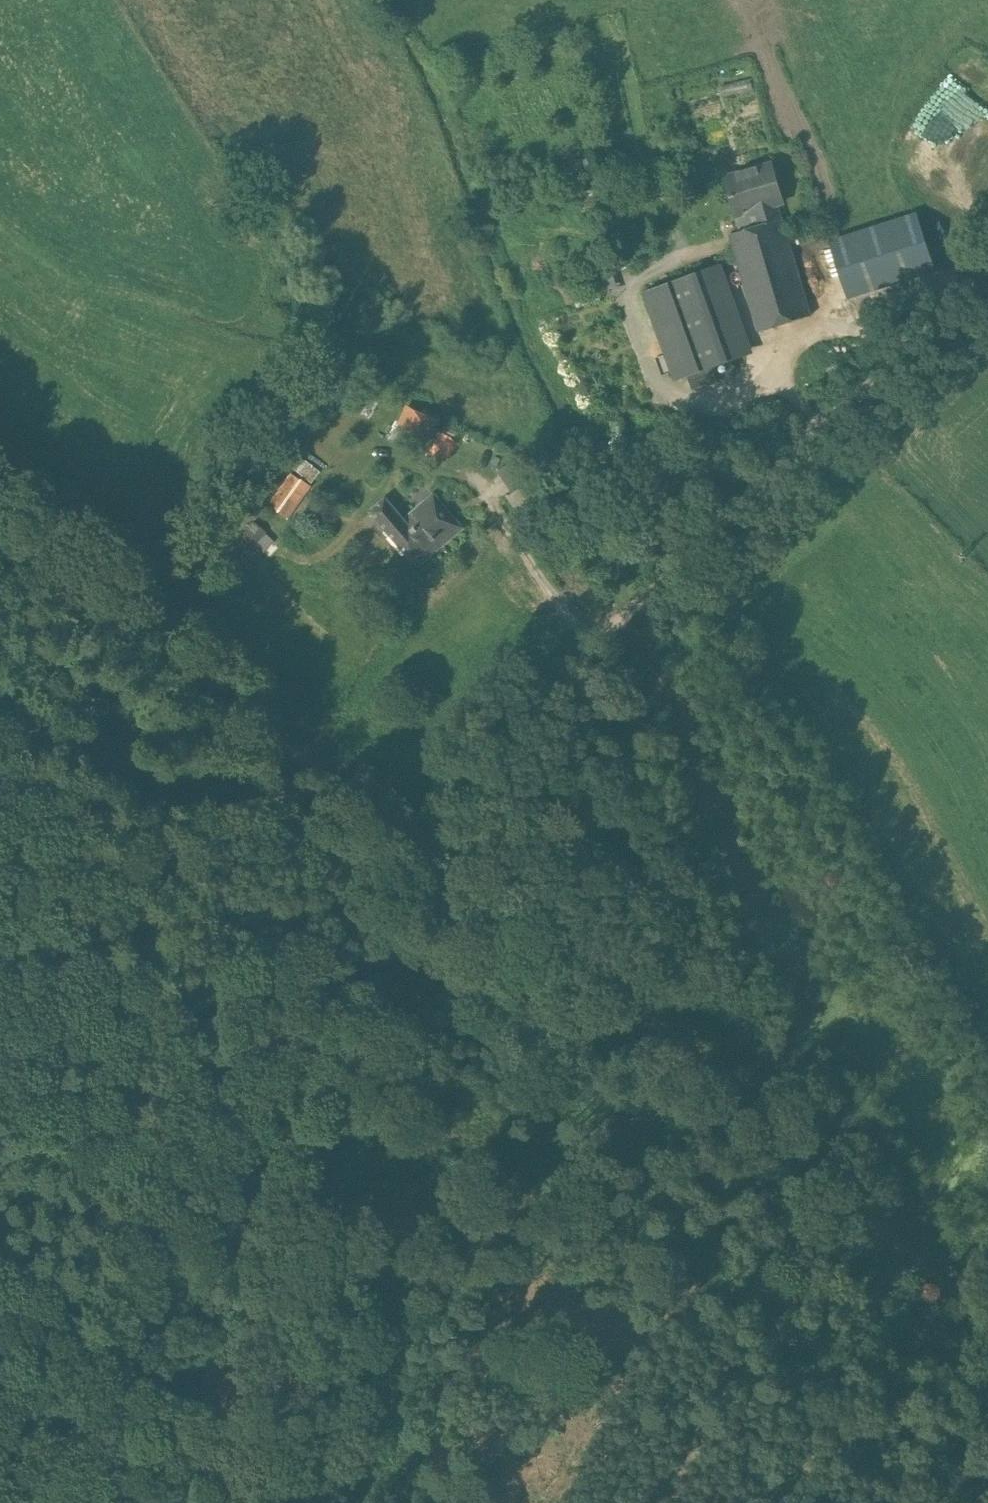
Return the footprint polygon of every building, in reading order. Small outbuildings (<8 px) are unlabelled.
[(753,87),(752,79),(723,86),(725,93),(753,87)] [(772,163),(724,177),(734,213),(739,231),(774,220),(770,204),(783,201),(772,163)] [(917,215),(829,244),(847,297),(935,268),(917,215)] [(739,231),(730,234),(758,330),(811,315),(782,218),(774,220),(739,231)] [(713,268),(666,285),(697,372),(713,366),(744,355),(713,268)] [(697,372),(666,285),(644,293),(676,380),(688,375),(697,372)] [(697,372),(688,375),(693,390),(718,381),(713,366),(697,372)] [(421,414),(406,407),(400,423),(425,440),(439,419),(424,410),(421,414)] [(498,472),(513,494),(525,485),(532,480),(518,459),(498,472)] [(292,473),(270,504),(287,516),(309,486),(292,473)] [(513,494),(508,497),(515,507),(519,504),(523,510),(536,501),(525,485),(513,494)] [(461,527),(434,495),(404,520),(385,499),(372,510),(417,565),(461,527)] [(265,533),(255,522),(244,532),(254,543),(265,533)] [(254,543),(244,532),(231,544),(241,555),(254,543)] [(265,533),(254,543),(261,551),(272,541),(265,533)]
